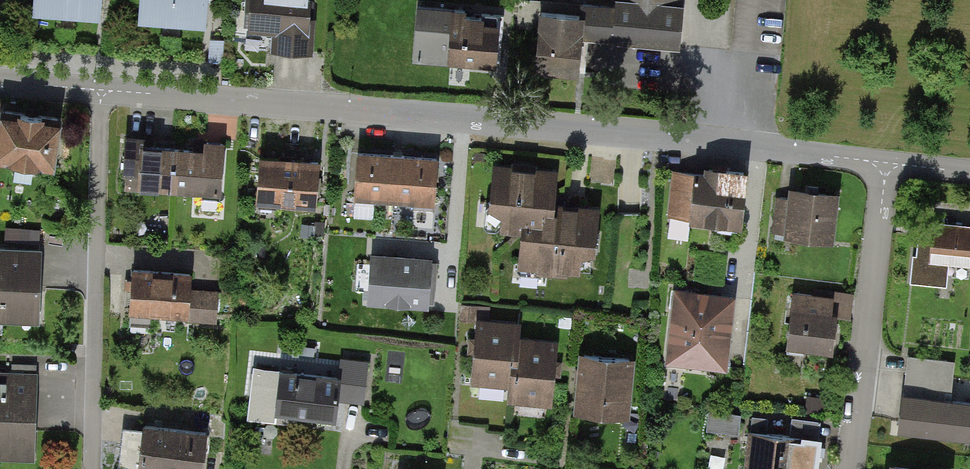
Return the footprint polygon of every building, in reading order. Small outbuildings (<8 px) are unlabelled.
[(34,10),(98,15),(100,0),(35,0),(34,10)] [(140,18),(205,23),(207,0),(141,0),(140,18)] [(306,0),(242,0),(241,28),(273,30),(272,50),(304,51),(306,0)] [(590,0),(551,0),(550,15),(531,14),(527,71),(576,74),(578,37),(679,44),(682,0),(592,0),(590,0)] [(503,30),(504,14),(482,13),(481,17),(464,16),(465,11),(419,7),(415,58),(494,63),(496,29),(503,30)] [(224,39),(210,38),(208,62),(222,63),(224,39)] [(58,118),(4,110),(0,136),(0,157),(52,165),(58,118)] [(221,192),(224,144),(195,141),(195,150),(142,146),(143,138),(127,137),(124,171),(137,172),(136,186),(221,192)] [(433,202),(437,159),(360,152),(354,216),(373,217),(375,196),(433,202)] [(315,205),(318,162),(260,157),(257,200),(315,205)] [(740,224),(747,172),(683,164),(677,216),(740,224)] [(554,172),(492,165),(485,224),(512,227),(508,268),(591,277),(599,207),(551,202),(554,172)] [(835,193),(775,188),(771,232),(831,237),(835,193)] [(929,224),(928,241),(913,240),(909,283),(945,287),(947,265),(969,267),(969,228),(929,224)] [(40,250),(0,248),(0,319),(37,320),(40,250)] [(427,300),(430,259),(366,253),(362,295),(427,300)] [(185,275),(126,270),(122,314),(214,322),(217,296),(184,293),(185,275)] [(733,293),(671,288),(665,363),(727,369),(733,293)] [(832,297),(784,293),(780,347),(827,351),(832,297)] [(554,401),(559,342),(515,338),(517,321),(474,317),(468,378),(505,382),(504,397),(554,401)] [(627,414),(632,356),(580,352),(575,410),(627,414)] [(906,352),(902,384),(951,389),(955,358),(906,352)] [(336,376),(252,368),(248,409),(338,418),(340,399),(365,401),(369,359),(339,356),(336,376)] [(32,375),(0,374),(0,457),(28,458),(32,375)] [(902,384),(898,421),(969,429),(969,391),(951,389),(902,384)] [(711,411),(711,428),(742,428),(742,411),(711,411)] [(136,430),(132,468),(159,468),(160,466),(187,468),(207,468),(210,439),(136,430)] [(819,440),(747,434),(744,468),(816,468),(819,440)]
